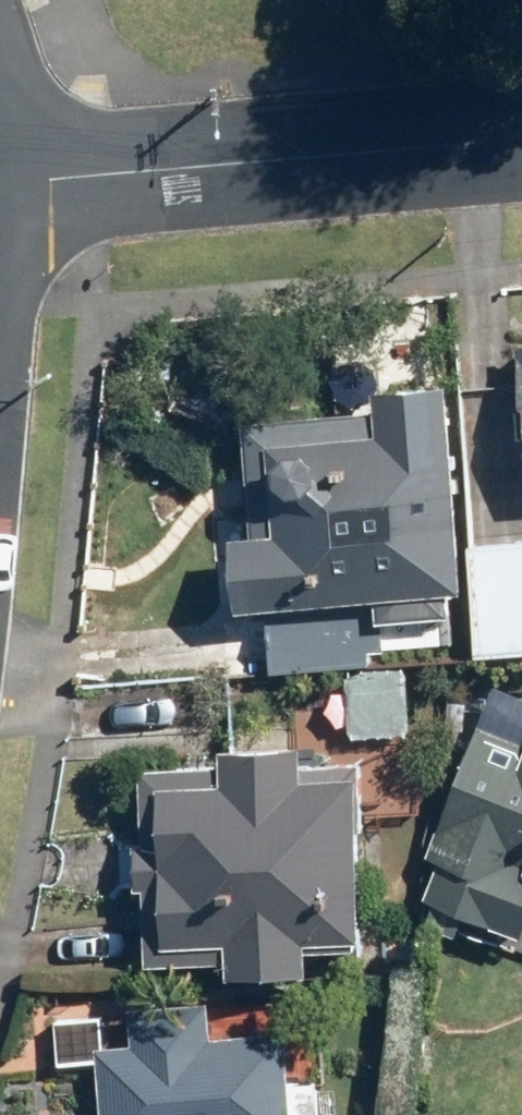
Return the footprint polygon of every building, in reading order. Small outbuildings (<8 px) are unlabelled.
[(378,410),(242,420),(253,534),(235,534),(241,611),(267,609),(271,672),(387,662),(379,597),(470,591),(451,386),(377,391),(378,410)] [(470,543),(480,652),(521,649),(521,539),(470,543)] [(424,896),(521,934),(521,740),(476,722),(427,858),(439,863),(424,896)] [(145,841),(137,841),(139,891),(147,891),(149,965),(233,963),(233,976),(317,974),(315,939),(369,939),(362,759),(302,762),(301,747),(222,749),(222,762),(141,765),(145,841)] [(98,1046),(103,1114),(297,1114),(287,1026),(213,1033),(209,1001),(131,1007),(133,1043),(98,1046)]
